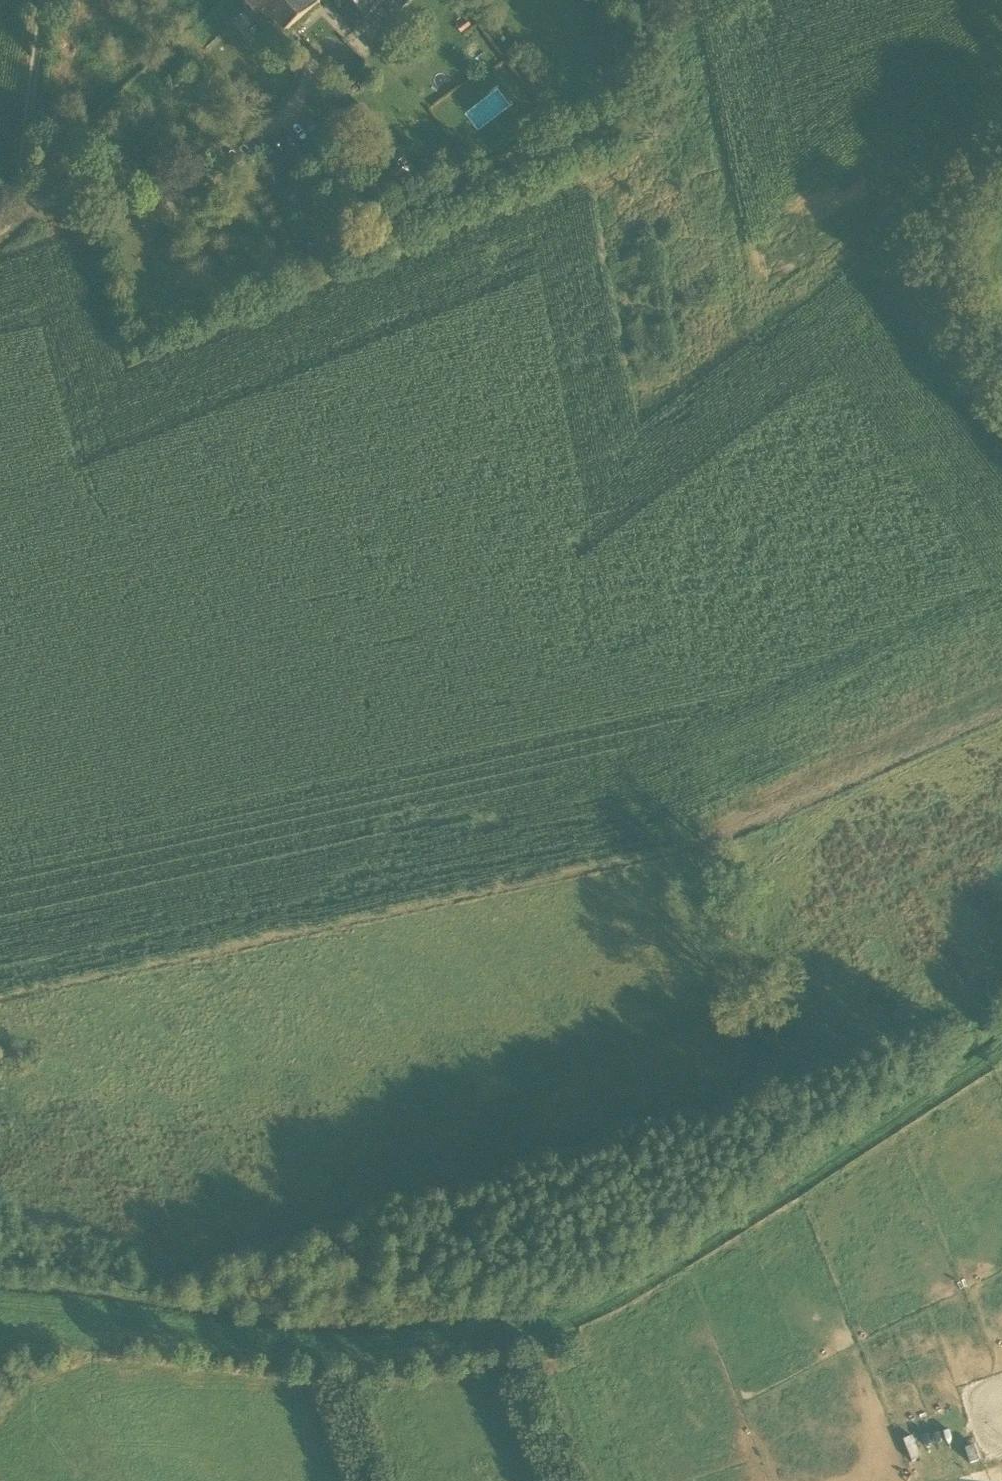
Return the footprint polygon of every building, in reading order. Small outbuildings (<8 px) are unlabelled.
[(278,40),(322,0),(244,0),(278,40)] [(365,20),(381,5),(392,17),(410,0),(347,0),(365,20)]
